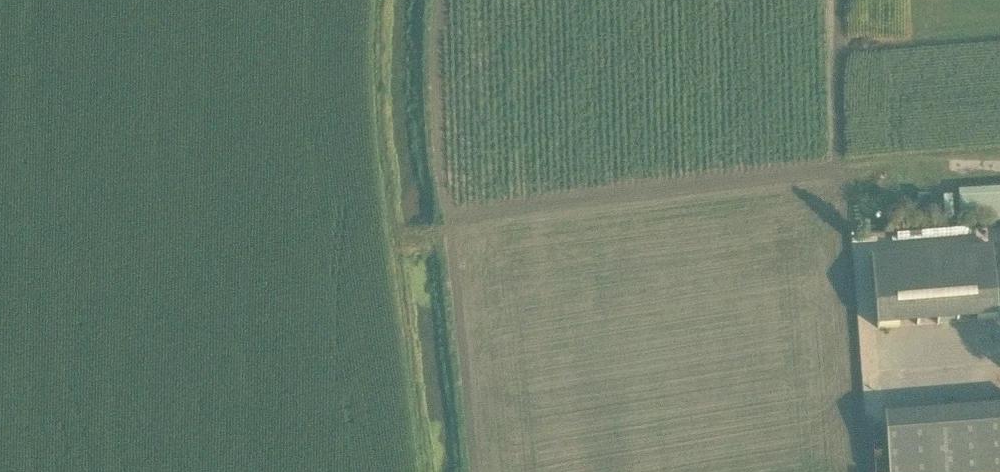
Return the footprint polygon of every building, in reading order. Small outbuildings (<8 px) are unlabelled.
[(959,190),(960,221),(999,220),(999,189),(959,190)] [(872,257),(878,329),(998,319),(992,247),(872,257)] [(883,420),(888,471),(999,471),(999,410),(883,420)]
